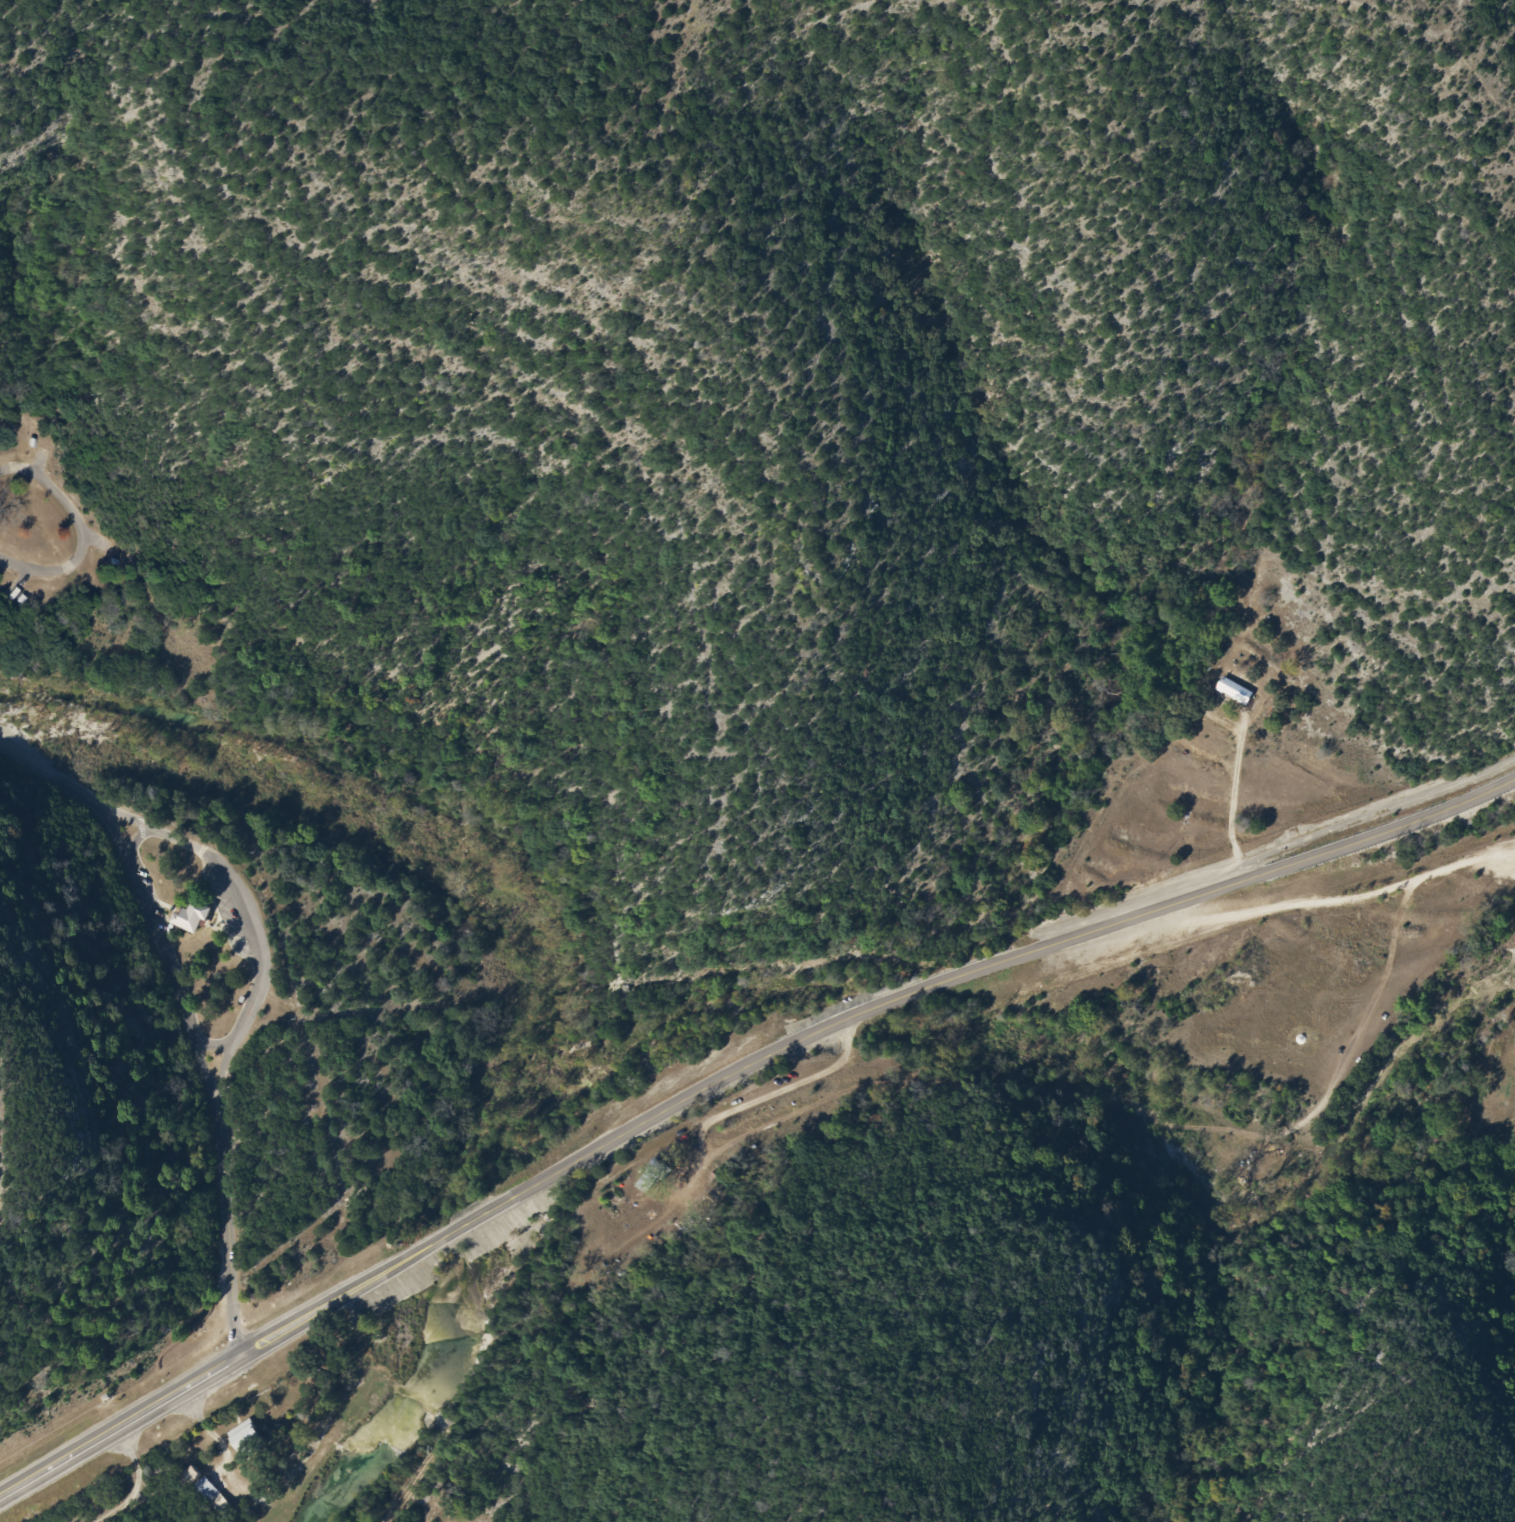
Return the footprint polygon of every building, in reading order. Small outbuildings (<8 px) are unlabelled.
[(1244,706),(1251,693),(1220,677),(1213,689),(1244,706)] [(174,923),(182,907),(191,911),(196,900),(218,910),(211,924),(207,922),(201,935),(174,923)] [(647,1190),(640,1185),(660,1157),(667,1163),(647,1190)] [(232,1434),(255,1415),(271,1434),(247,1453),(232,1434)] [(223,1495),(212,1474),(203,1478),(205,1480),(198,1484),(208,1503),(223,1495)]
